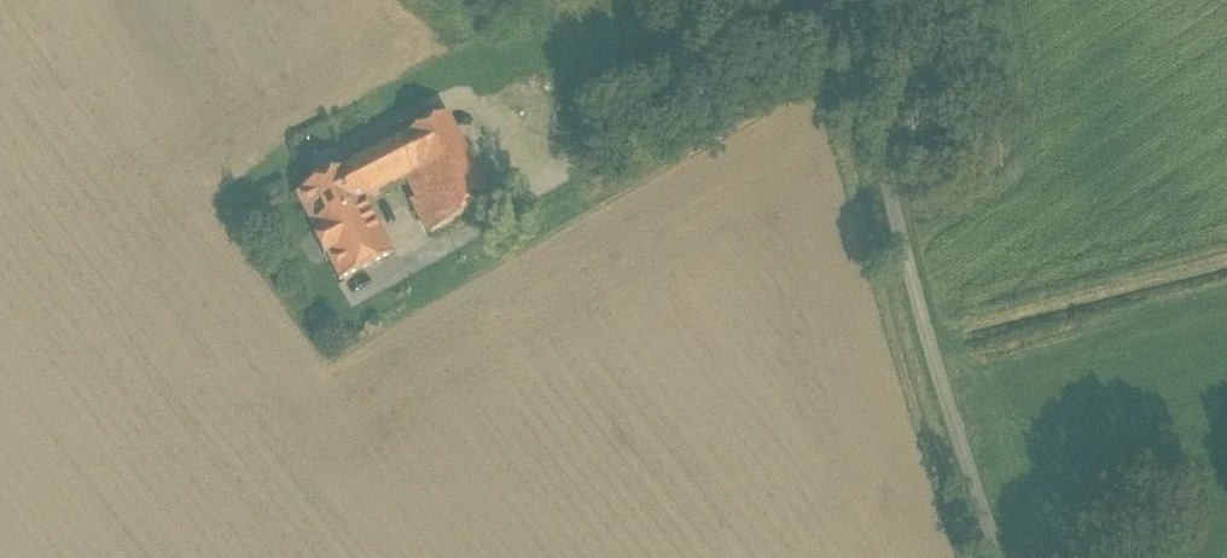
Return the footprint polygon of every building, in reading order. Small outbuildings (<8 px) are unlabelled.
[(447,117),(402,140),(419,174),(445,225),(490,202),(447,117)] [(402,140),(348,168),(359,189),(365,201),(406,180),(419,174),(402,140)] [(348,168),(296,195),(306,215),(307,216),(359,189),(348,168)] [(419,174),(406,180),(432,232),(445,225),(419,174)] [(359,189),(307,216),(316,234),(313,236),(324,257),(327,256),(339,281),(392,254),(365,201),(359,189)]
